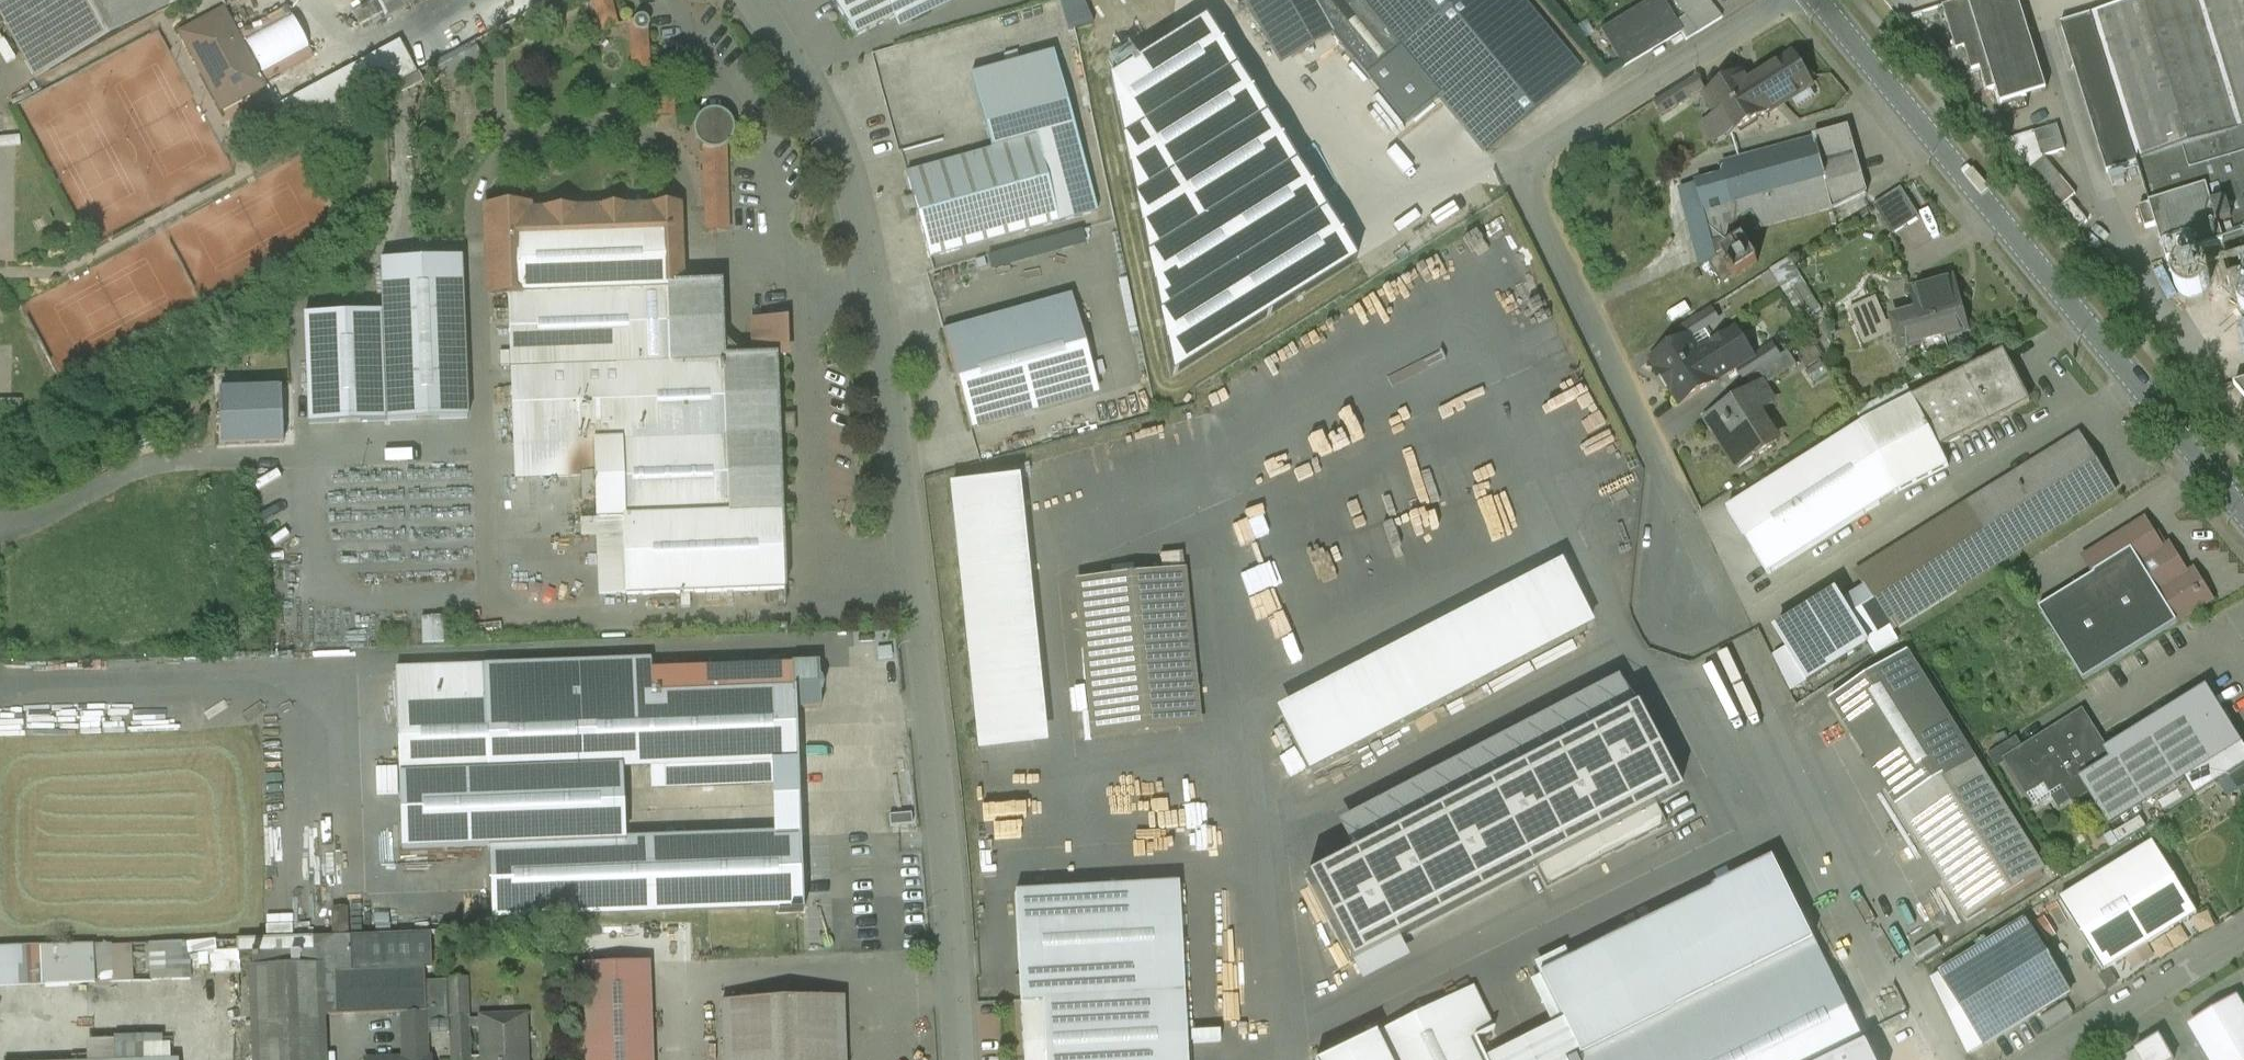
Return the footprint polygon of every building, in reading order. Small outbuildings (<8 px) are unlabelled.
[(0,6),(0,19),(35,83),(187,0),(10,0),(0,6)] [(385,18),(419,0),(376,0),(385,18)] [(401,47),(417,75),(435,65),(474,45),(538,10),(533,0),(488,0),(401,47)] [(854,39),(934,0),(829,0),(854,39)] [(1077,32),(1099,25),(1091,0),(1067,0),(1077,32)] [(1239,4),(1243,2),(1259,29),(1252,33),(1273,69),(1332,36),(1333,36),(1313,0),(1237,0),(1239,4)] [(1333,36),(1332,36),(1403,124),(1437,96),(1483,152),(1580,73),(1519,0),(1313,0),(1333,36)] [(1662,0),(1651,0),(1599,31),(1622,69),(1680,34),(1682,33),(1676,24),(1662,0)] [(1707,0),(1672,0),(1686,16),(1676,24),(1682,33),(1680,34),(1685,42),(1723,18),(1707,0)] [(1943,8),(1956,52),(1965,49),(1972,72),(1980,70),(1987,93),(1996,90),(2001,106),(2047,92),(2018,0),(1969,0),(1943,8)] [(2062,25),(2107,174),(2137,165),(2243,132),(2243,0),(2143,0),(2062,25)] [(266,87),(225,10),(179,34),(196,65),(202,61),(208,71),(206,72),(221,100),(248,85),(253,94),(266,87)] [(648,28),(649,25),(648,22),(646,20),(644,18),(641,18),(638,18),(635,20),(634,23),(633,26),(634,29),(635,31),(638,33),(641,33),(644,33),(646,31),(648,28)] [(1206,22),(1112,82),(1172,378),(1355,263),(1206,22)] [(399,44),(278,109),(295,140),(387,92),(410,78),(411,79),(417,75),(401,47),(399,44)] [(474,45),(435,65),(444,81),(482,60),(474,45)] [(991,150),(1036,138),(1060,223),(1098,213),(1053,54),(971,76),(991,150)] [(1793,56),(1748,84),(1767,115),(1812,87),(1793,56)] [(661,67),(660,70),(658,70),(659,117),(670,117),(669,80),(673,78),(675,75),(676,72),(675,69),(673,66),(670,64),(667,64),(664,65),(661,67)] [(1705,97),(1717,117),(1729,137),(1730,138),(1767,115),(1748,84),(1742,74),(1706,96),(1705,97)] [(1694,78),(1663,98),(1672,112),(1703,93),(1705,97),(1706,96),(1694,78)] [(721,113),(713,111),(705,113),(698,118),(694,124),(692,132),(693,139),(698,145),(704,150),(705,150),(712,152),(713,152),(720,151),(727,147),(732,140),(734,132),(733,124),(728,117),(721,113)] [(1717,117),(1702,127),(1714,146),(1729,137),(1717,117)] [(2080,193),(2052,155),(2071,141),(2053,117),(2012,147),(2058,209),(2080,193)] [(1814,141),(1723,166),(1723,165),(1721,166),(1725,179),(1696,186),(1711,243),(1740,236),(1833,211),(1827,186),(1862,177),(1848,129),(1814,138),(1814,141)] [(2137,165),(2149,206),(2240,178),(2243,192),(2243,132),(2137,165)] [(991,150),(907,174),(931,259),(1060,223),(1036,138),(991,150)] [(712,152),(709,152),(705,150),(706,181),(714,181),(713,152),(712,152)] [(2139,209),(2145,230),(2156,227),(2167,263),(2223,246),(2243,239),(2243,192),(2240,178),(2149,206),(2139,209)] [(1901,189),(1873,207),(1892,236),(1919,219),(1901,189)] [(527,210),(486,211),(488,255),(489,255),(506,255),(506,240),(528,239),(527,218),(528,218),(527,210)] [(574,214),(545,215),(545,217),(528,218),(527,218),(528,239),(678,233),(677,210),(653,211),(653,213),(624,214),(624,212),(600,213),(600,215),(574,216),(574,214)] [(528,239),(506,240),(506,255),(508,292),(508,296),(509,296),(509,293),(680,286),(678,233),(528,239)] [(1740,236),(1711,243),(1716,260),(1709,264),(1723,286),(1758,264),(1740,236)] [(2223,246),(2228,263),(2222,265),(2228,286),(2243,281),(2243,239),(2223,246)] [(506,255),(489,255),(490,291),(489,291),(489,293),(508,292),(506,255)] [(1806,319),(1826,307),(1794,255),(1773,268),(1806,319)] [(461,260),(380,263),(382,314),(386,423),(467,420),(461,260)] [(1518,274),(1474,297),(1515,378),(1559,355),(1518,274)] [(1955,280),(1911,292),(1920,325),(1898,330),(1903,349),(1923,344),(1926,356),(1930,358),(1946,354),(1948,350),(1945,338),(1969,331),(1955,280)] [(680,286),(509,293),(509,296),(508,296),(514,447),(541,446),(592,444),(594,476),(582,476),(582,478),(583,502),(595,501),(596,521),(623,520),(626,597),(673,595),(673,600),(686,600),(686,595),(785,591),(776,358),(754,359),(742,359),(723,342),(721,285),(680,286)] [(1876,299),(1850,311),(1865,347),(1891,335),(1876,299)] [(1711,310),(1697,319),(1702,326),(1707,323),(1706,323),(1716,317),(1711,310)] [(309,426),(386,423),(382,314),(304,317),(309,426)] [(1076,314),(947,350),(965,415),(1094,379),(1076,314)] [(1697,319),(1678,331),(1685,341),(1688,339),(1690,341),(1705,331),(1702,326),(1697,319)] [(784,323),(753,324),(754,359),(776,358),(785,358),(784,323)] [(1705,331),(1690,341),(1700,357),(1707,353),(1705,351),(1714,346),(1705,331)] [(1690,341),(1688,339),(1685,341),(1653,362),(1681,406),(1717,383),(1716,382),(1736,370),(1753,359),(1736,332),(1714,346),(1705,351),(1707,353),(1700,357),(1690,341)] [(1753,359),(1736,370),(1743,382),(1758,372),(1781,358),(1774,346),(1753,359)] [(2004,353),(1913,400),(1862,426),(1897,494),(1949,468),(1940,451),(2030,404),(2032,398),(2025,384),(2019,382),(2004,353)] [(1781,358),(1758,372),(1767,386),(1797,367),(1788,354),(1781,358)] [(2234,386),(2243,399),(2243,383),(2234,386)] [(1774,448),(1755,417),(1774,405),(1761,386),(1707,420),(1739,470),(1774,448)] [(282,444),(280,389),(220,391),(222,446),(282,444)] [(0,401),(0,413),(20,413),(20,401),(0,401)] [(1292,440),(1303,466),(1343,450),(1332,424),(1292,440)] [(1728,507),(1770,573),(1897,494),(1862,426),(1728,507)] [(592,444),(541,446),(542,479),(582,478),(582,476),(594,476),(592,444)] [(2055,453),(1857,577),(1892,632),(2115,493),(2086,447),(2060,462),(2055,453)] [(1006,483),(951,488),(979,753),(1033,748),(1006,483)] [(623,520),(596,521),(599,598),(626,597),(623,520)] [(2144,521),(2092,553),(2103,571),(2039,610),(2084,682),(2212,602),(2193,571),(2187,575),(2169,545),(2162,549),(2144,521)] [(1183,572),(1076,583),(1092,738),(1199,727),(1183,572)] [(1564,576),(1282,723),(1307,772),(1589,625),(1564,576)] [(1838,594),(1777,633),(1808,683),(1870,645),(1838,594)] [(426,615),(426,641),(447,641),(447,615),(426,615)] [(2042,876),(1904,656),(1830,702),(1968,923),(2042,876)] [(651,663),(573,666),(574,699),(656,696),(656,693),(660,692),(659,674),(651,675),(651,663)] [(483,669),(395,672),(399,777),(402,851),(490,848),(492,917),(668,911),(802,906),(799,836),(665,841),(626,843),(623,769),(652,767),(653,789),(797,784),(794,709),(821,708),(819,664),(792,665),(793,670),(659,674),(660,692),(656,693),(656,696),(574,699),(573,666),(483,669)] [(2206,689),(2106,752),(2112,762),(2080,782),(2088,794),(2108,827),(2241,745),(2206,689)] [(1351,964),(1678,794),(1634,711),(1308,881),(1351,964)] [(2082,714),(2006,761),(2028,796),(2029,796),(2058,778),(2065,790),(2073,803),(2088,794),(2080,782),(2061,751),(2093,731),(2082,714)] [(2093,731),(2061,751),(2080,782),(2112,762),(2106,752),(2093,731)] [(2231,776),(2238,787),(2243,783),(2243,768),(2231,776)] [(2058,778),(2029,796),(2035,806),(2038,807),(2065,790),(2058,778)] [(2154,843),(2061,900),(2105,972),(2198,915),(2154,843)] [(1774,861),(1538,977),(1578,1059),(1815,943),(1774,861)] [(1014,895),(1023,1059),(1186,1059),(1177,886),(1014,895)] [(2016,929),(1942,975),(1985,1046),(2060,1000),(2016,929)] [(252,953),(256,1059),(323,1059),(322,1017),(402,1014),(426,1013),(426,1022),(451,1021),(451,1042),(452,1059),(470,1059),(469,1041),(468,1041),(467,1019),(466,980),(449,980),(424,981),(424,969),(431,969),(430,934),(361,937),(313,938),(313,951),(252,953)] [(44,946),(47,986),(138,981),(136,941),(44,946)] [(152,941),(151,977),(194,978),(195,942),(152,941)] [(1579,1059),(1872,1059),(1815,943),(1578,1059),(1579,1059)] [(0,947),(0,983),(24,981),(22,946),(0,947)] [(582,966),(586,1059),(653,1059),(650,963),(582,966)] [(1374,1037),(1385,1059),(1483,1059),(1473,1039),(1493,1029),(1472,988),(1374,1037)] [(724,1059),(845,1059),(843,999),(722,1003),(724,1059)] [(426,1022),(426,1013),(402,1014),(403,1059),(427,1059),(426,1022)] [(480,1018),(481,1059),(532,1059),(531,1017),(480,1018)] [(2199,1046),(2207,1059),(2243,1059),(2243,1019),(2199,1046)] [(1374,1037),(1326,1059),(1385,1059),(1374,1037)] [(2136,1053),(2140,1059),(2172,1059),(2162,1043),(2156,1041),(2136,1053)]
